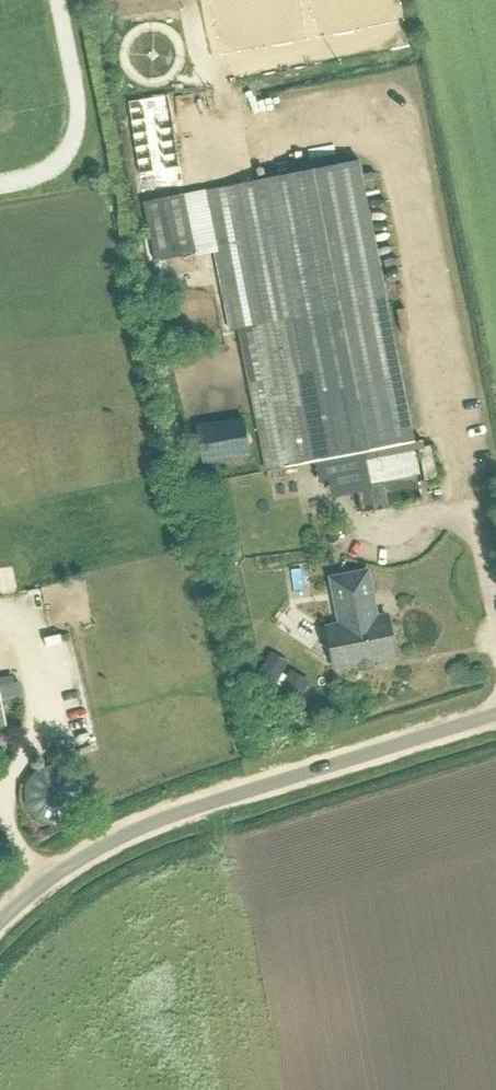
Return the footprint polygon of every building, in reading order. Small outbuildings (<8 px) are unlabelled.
[(265,471),(316,461),(320,481),(363,473),(365,484),(356,486),(361,512),(387,507),(386,502),(420,495),(416,474),(418,473),(412,442),(414,442),(359,158),(201,189),(229,330),(237,329),(265,471)] [(154,260),(195,252),(183,193),(143,201),(154,260)] [(376,618),(367,571),(332,578),(341,624),(334,626),(339,649),(337,651),(339,660),(342,662),(342,665),(378,658),(381,660),(390,658),(392,655),(395,655),(394,652),(396,649),(394,640),(391,638),(387,615),(376,618)] [(94,723),(78,727),(82,741),(97,737),(94,723)] [(72,827),(62,833),(65,839),(75,832),(72,827)]
